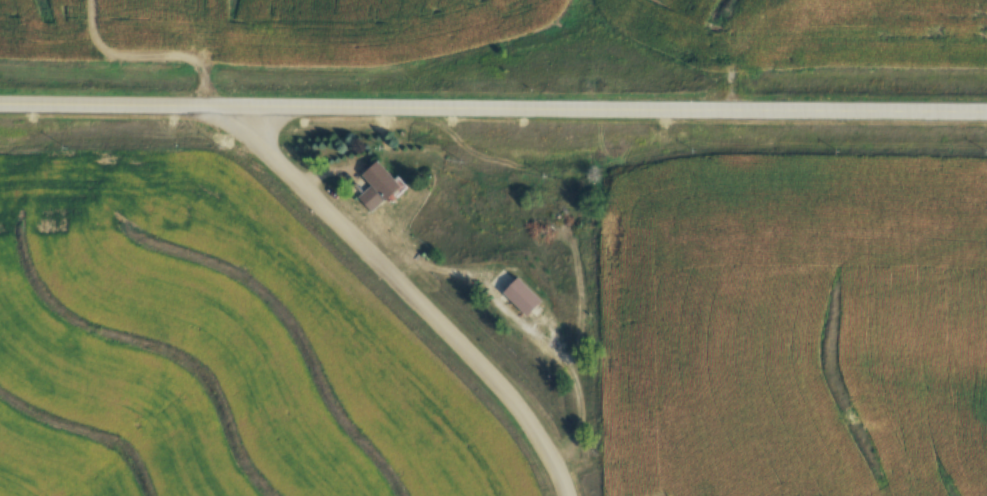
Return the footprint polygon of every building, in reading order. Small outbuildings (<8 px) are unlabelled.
[(382,198),(399,184),(377,156),(360,170),(382,198)] [(540,299),(516,275),(501,289),(525,314),(540,299)]
